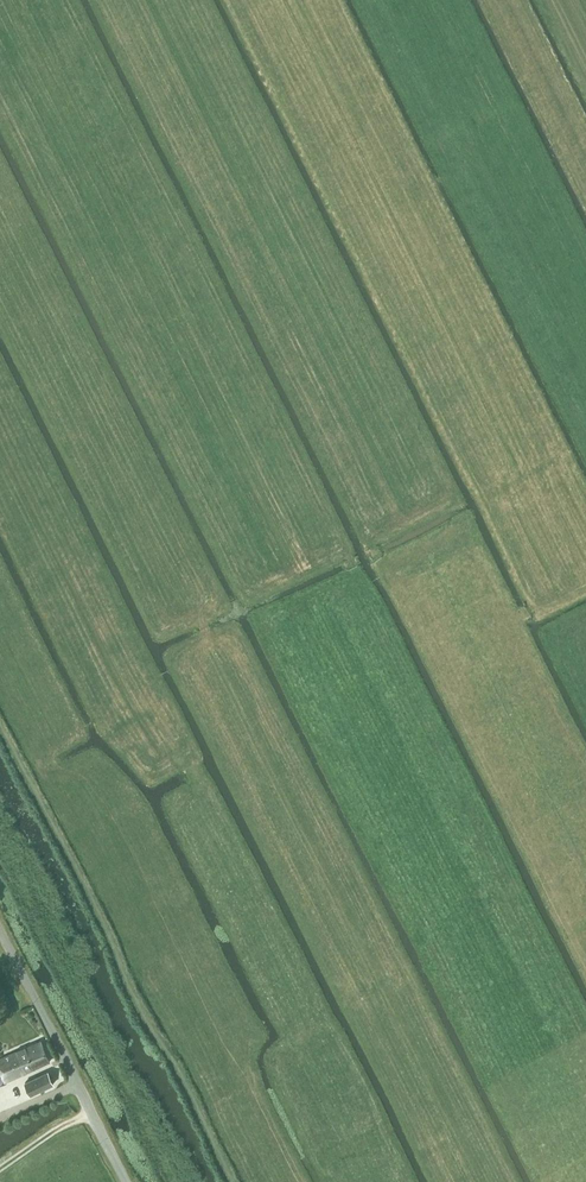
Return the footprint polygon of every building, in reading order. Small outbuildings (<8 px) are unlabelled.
[(0,1059),(0,1071),(5,1082),(50,1062),(41,1041),(0,1059)] [(53,1085),(47,1073),(24,1083),(30,1095),(53,1085)]
